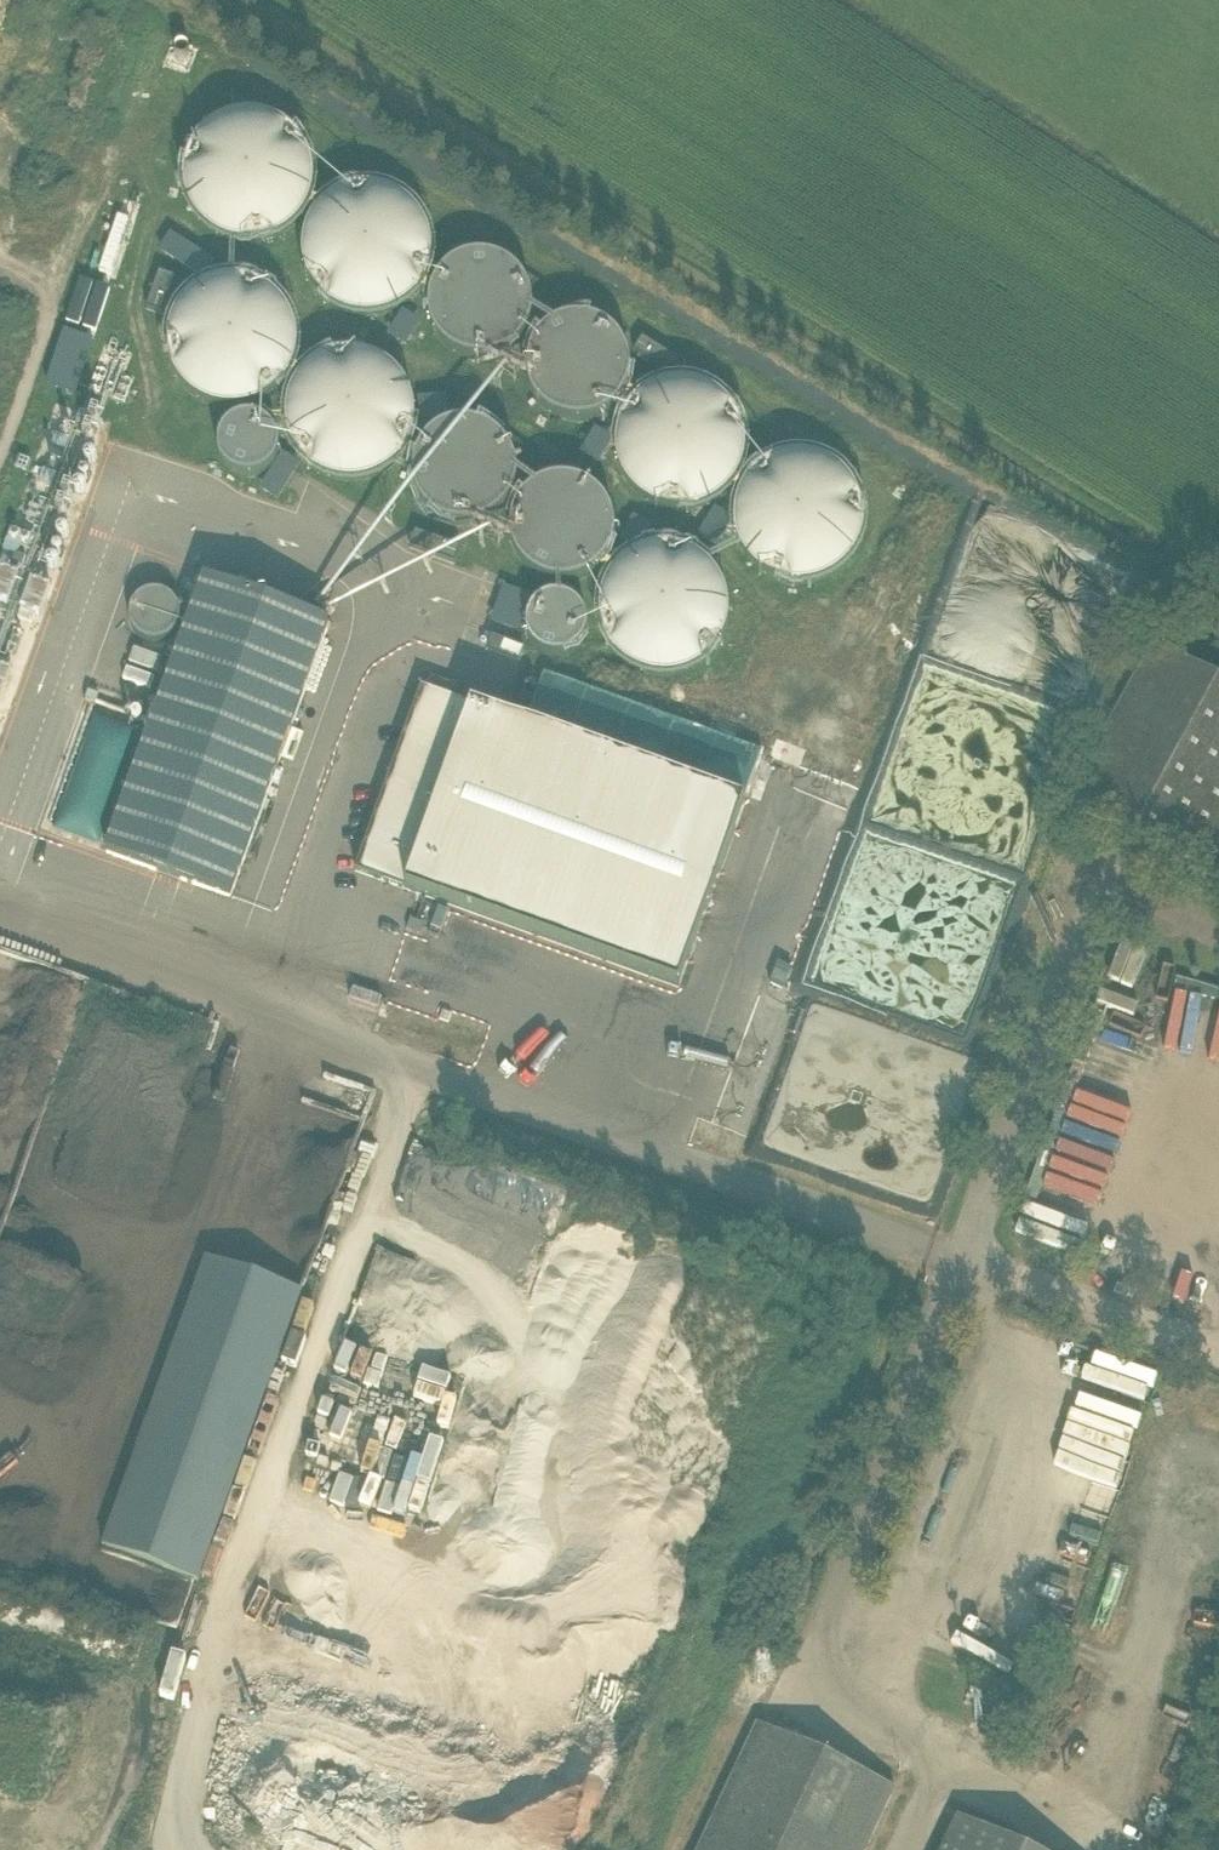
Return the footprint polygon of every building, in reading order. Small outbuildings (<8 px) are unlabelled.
[(292,109),(196,121),(201,162),(193,163),(204,244),(307,231),(292,109)] [(424,312),(426,190),(315,187),(313,273),(338,274),(337,310),(424,312)] [(101,270),(116,275),(126,247),(111,242),(101,270)] [(578,417),(620,413),(627,479),(676,507),(720,503),(746,459),(744,440),(728,402),(727,395),(690,373),(676,375),(641,389),(634,402),(628,352),(619,330),(591,313),(543,319),(533,295),(533,298),(520,266),(493,251),(471,253),(451,262),(431,295),(457,358),(523,351),(542,397),(578,417)] [(159,273),(147,308),(162,313),(173,278),(159,273)] [(198,399),(247,404),(291,383),(296,332),(272,280),(223,276),(177,297),(175,328),(182,344),(181,362),(198,399)] [(64,330),(46,385),(75,394),(93,340),(64,330)] [(643,337),(634,351),(671,374),(680,360),(643,337)] [(497,426),(424,426),(391,359),(371,353),(318,353),(296,382),(290,401),(290,416),(298,432),(312,442),(312,460),(333,476),(395,476),(398,477),(442,510),(501,528),(521,542),(542,585),(537,598),(553,591),(569,591),(585,603),(585,589),(602,566),(608,544),(608,500),(578,478),(528,478),(526,477),(501,427),(497,426)] [(272,469),(268,414),(228,417),(232,472),(272,469)] [(867,563),(842,445),(735,468),(761,586),(867,563)] [(415,531),(410,547),(454,563),(460,547),(415,531)] [(740,574),(628,537),(602,613),(623,620),(613,650),(705,680),(740,574)] [(205,578),(107,853),(231,898),(330,623),(205,578)] [(128,608),(155,643),(190,616),(163,581),(128,608)] [(586,647),(587,597),(532,596),(532,646),(586,647)] [(1218,838),(1218,679),(1154,643),(1069,800),(1201,872),(1218,838)] [(422,687),(356,871),(680,987),(746,803),(763,754),(545,676),(527,725),(422,687)] [(776,941),(797,948),(806,921),(785,914),(776,941)] [(1135,986),(1143,956),(1119,950),(1111,980),(1135,986)] [(201,1581),(305,1294),(205,1259),(101,1545),(201,1581)] [(1077,1409),(1139,1425),(1142,1413),(1112,1405),(1115,1392),(1146,1399),(1150,1384),(1087,1369),(1077,1409)] [(141,1646),(138,1658),(158,1662),(160,1649),(141,1646)] [(979,1736),(1012,1753),(1018,1741),(1001,1732),(1002,1728),(988,1721),(979,1736)] [(759,1723),(698,1849),(866,1849),(895,1787),(759,1723)] [(958,1816),(942,1849),(1030,1849),(958,1816)]
